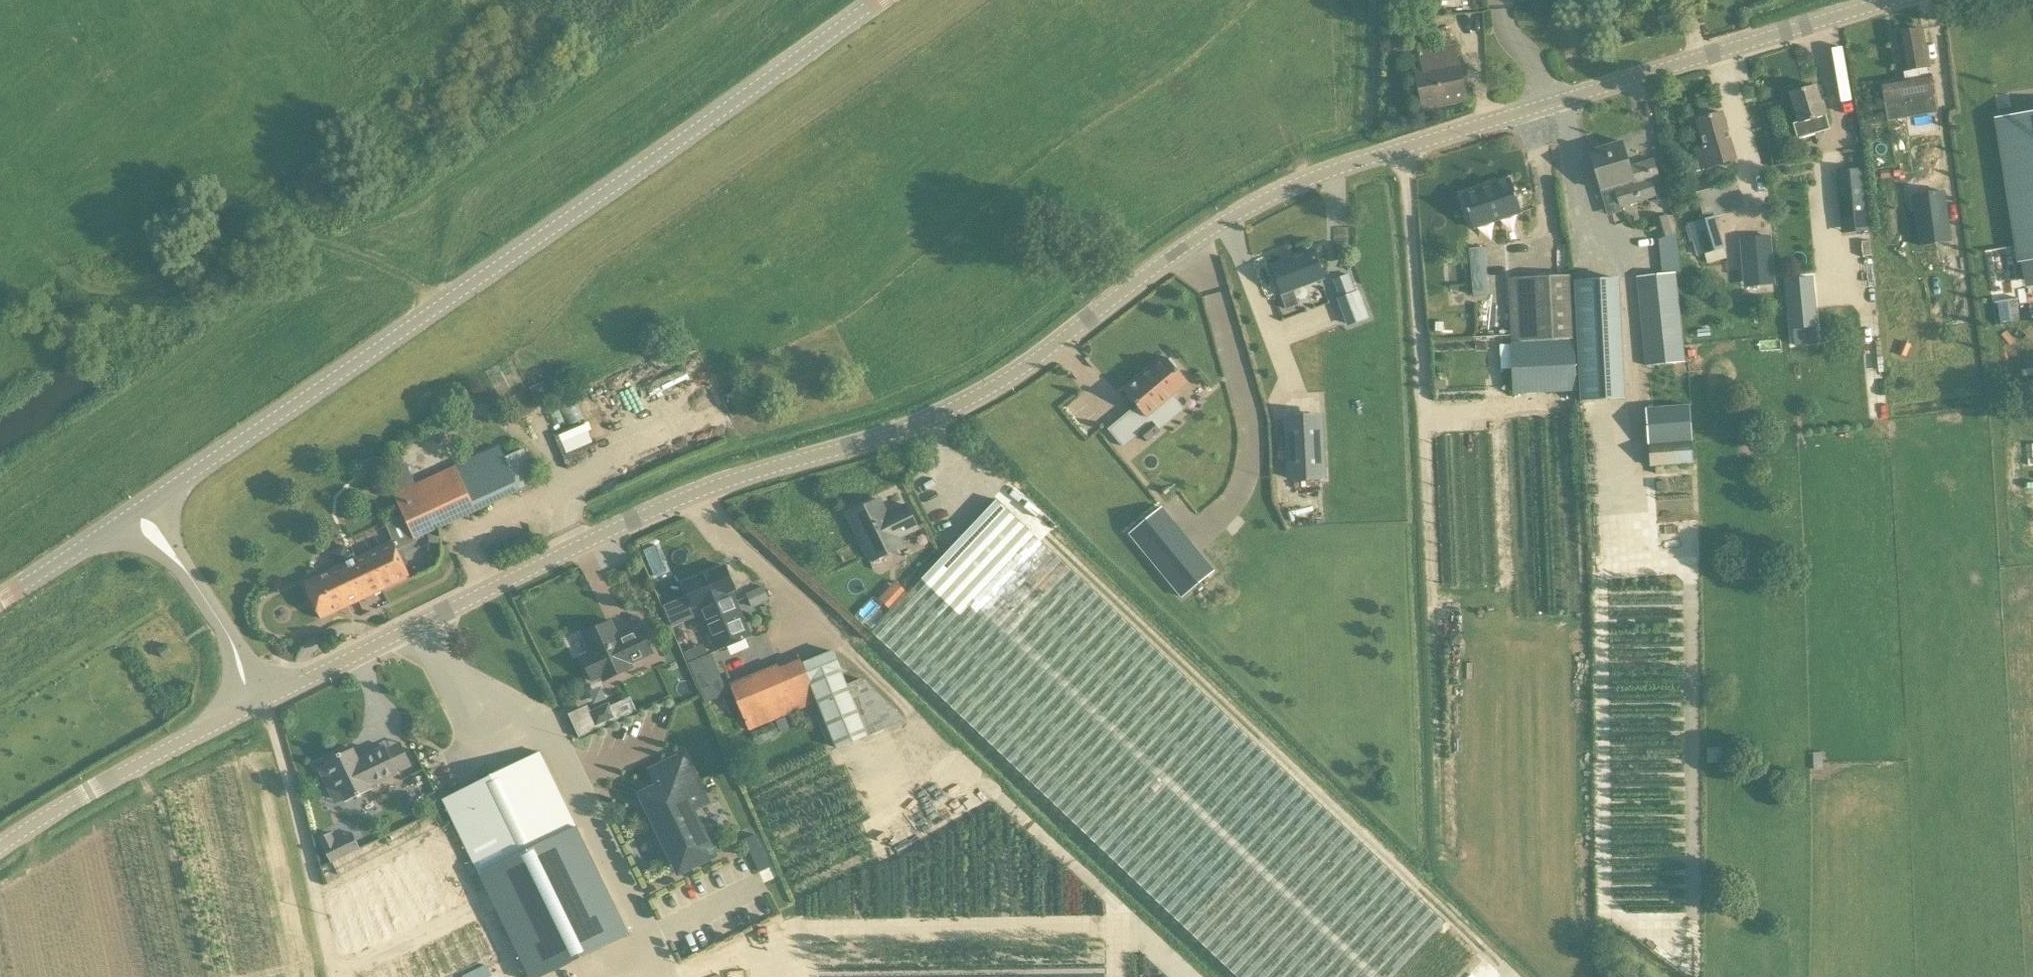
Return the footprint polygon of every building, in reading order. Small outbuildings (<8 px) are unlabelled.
[(1382,26),(1384,36),(1397,34),(1395,24),(1382,26)] [(1421,35),(1430,33),(1428,25),(1419,27),(1421,35)] [(1882,81),(1889,121),(1937,112),(1923,29),(1897,33),(1905,77),(1882,81)] [(1420,53),(1424,70),(1416,72),(1424,109),(1467,99),(1455,45),(1420,53)] [(1847,104),(1842,50),(1827,51),(1832,105),(1847,104)] [(1821,101),(1816,85),(1816,84),(1790,92),(1799,122),(1794,123),(1798,138),(1829,128),(1825,115),(1827,114),(1822,101),(1821,101)] [(1695,149),(1701,169),(1736,159),(1722,112),(1697,120),(1705,146),(1695,149)] [(1992,119),(2016,263),(2032,260),(2032,112),(1992,119)] [(1654,159),(1629,167),(1622,141),(1590,151),(1603,194),(1615,190),(1620,207),(1656,196),(1657,201),(1666,198),(1654,159)] [(1861,169),(1837,171),(1841,215),(1866,213),(1861,169)] [(1691,183),(1693,182),(1703,180),(1700,170),(1689,173),(1691,183)] [(1733,171),(1703,180),(1693,182),(1703,219),(1687,223),(1697,255),(1707,252),(1710,262),(1726,257),(1723,248),(1725,247),(1716,216),(1743,209),(1733,171)] [(1463,198),(1475,234),(1523,217),(1511,181),(1463,198)] [(1912,194),(1919,245),(1953,241),(1946,189),(1912,194)] [(1673,213),(1652,219),(1658,239),(1677,234),(1673,213)] [(1757,227),(1733,234),(1743,272),(1768,266),(1757,227)] [(1861,242),(1862,256),(1871,255),(1870,241),(1861,242)] [(1481,245),(1466,246),(1468,294),(1482,294),(1481,245)] [(1313,251),(1273,266),(1287,308),(1302,302),(1296,288),(1323,278),(1313,251)] [(1636,276),(1646,365),(1685,361),(1675,272),(1636,276)] [(1348,275),(1334,280),(1343,306),(1345,305),(1350,323),(1367,318),(1360,296),(1356,297),(1348,275)] [(1512,342),(1513,342),(1515,394),(1575,391),(1572,339),(1569,275),(1509,278),(1512,342)] [(1817,327),(1812,276),(1785,279),(1790,330),(1792,329),(1794,345),(1817,343),(1815,327),(1817,327)] [(1574,283),(1580,399),(1622,397),(1616,281),(1574,283)] [(1486,349),(1485,341),(1476,342),(1476,349),(1486,349)] [(1911,344),(1903,341),(1898,352),(1906,356),(1911,344)] [(2023,364),(2032,363),(2032,343),(2023,344),(2023,364)] [(1135,417),(1131,413),(1108,432),(1122,448),(1140,432),(1147,441),(1160,430),(1154,422),(1153,422),(1148,416),(1188,383),(1176,368),(1178,367),(1171,358),(1169,360),(1168,358),(1143,378),(1141,377),(1125,391),(1142,411),(1135,417)] [(544,383),(531,389),(537,402),(550,396),(544,383)] [(1646,407),(1647,431),(1648,444),(1649,444),(1650,466),(1693,463),(1691,441),(1692,440),(1690,404),(1646,407)] [(1284,415),(1287,482),(1326,480),(1323,413),(1284,415)] [(570,452),(598,441),(591,421),(562,432),(570,452)] [(394,494),(414,538),(538,479),(523,446),(504,455),(499,445),(394,494)] [(1667,489),(1666,481),(1656,481),(1657,490),(1667,489)] [(850,513),(873,561),(905,546),(900,536),(918,528),(906,504),(887,514),(880,499),(850,513)] [(872,632),(1096,843),(1239,976),(1392,976),(1443,922),(1221,711),(996,500),(872,632)] [(1163,507),(1131,532),(1182,595),(1213,570),(1163,507)] [(321,618),(410,576),(393,540),(304,582),(321,618)] [(335,560),(337,564),(347,560),(343,550),(338,553),(335,560)] [(697,605),(701,615),(736,601),(732,591),(735,590),(725,565),(684,582),(694,606),(697,605)] [(763,586),(745,593),(751,608),(769,601),(763,586)] [(736,601),(701,615),(716,651),(751,636),(736,601)] [(612,620),(582,634),(590,652),(582,656),(593,681),(602,677),(604,680),(632,667),(631,663),(653,653),(642,627),(620,638),(612,620)] [(163,657),(171,651),(166,643),(158,649),(163,657)] [(731,687),(749,730),(818,701),(837,748),(906,719),(863,678),(848,684),(834,651),(803,662),(801,658),(731,687)] [(706,702),(727,693),(710,653),(689,663),(706,702)] [(595,727),(616,718),(609,702),(588,712),(595,727)] [(781,731),(789,728),(784,717),(776,721),(781,731)] [(398,772),(386,746),(359,758),(354,748),(316,765),(326,788),(336,783),(345,801),(373,788),(371,785),(398,772)] [(1707,747),(1707,762),(1722,762),(1722,747),(1707,747)] [(647,768),(654,784),(637,793),(678,877),(719,857),(697,810),(712,803),(686,749),(647,768)] [(629,934),(541,754),(444,802),(530,976),(541,976),(629,934)] [(320,837),(330,859),(360,845),(353,830),(336,839),(332,831),(320,837)] [(467,976),(500,976),(491,960),(465,974),(467,976)]
